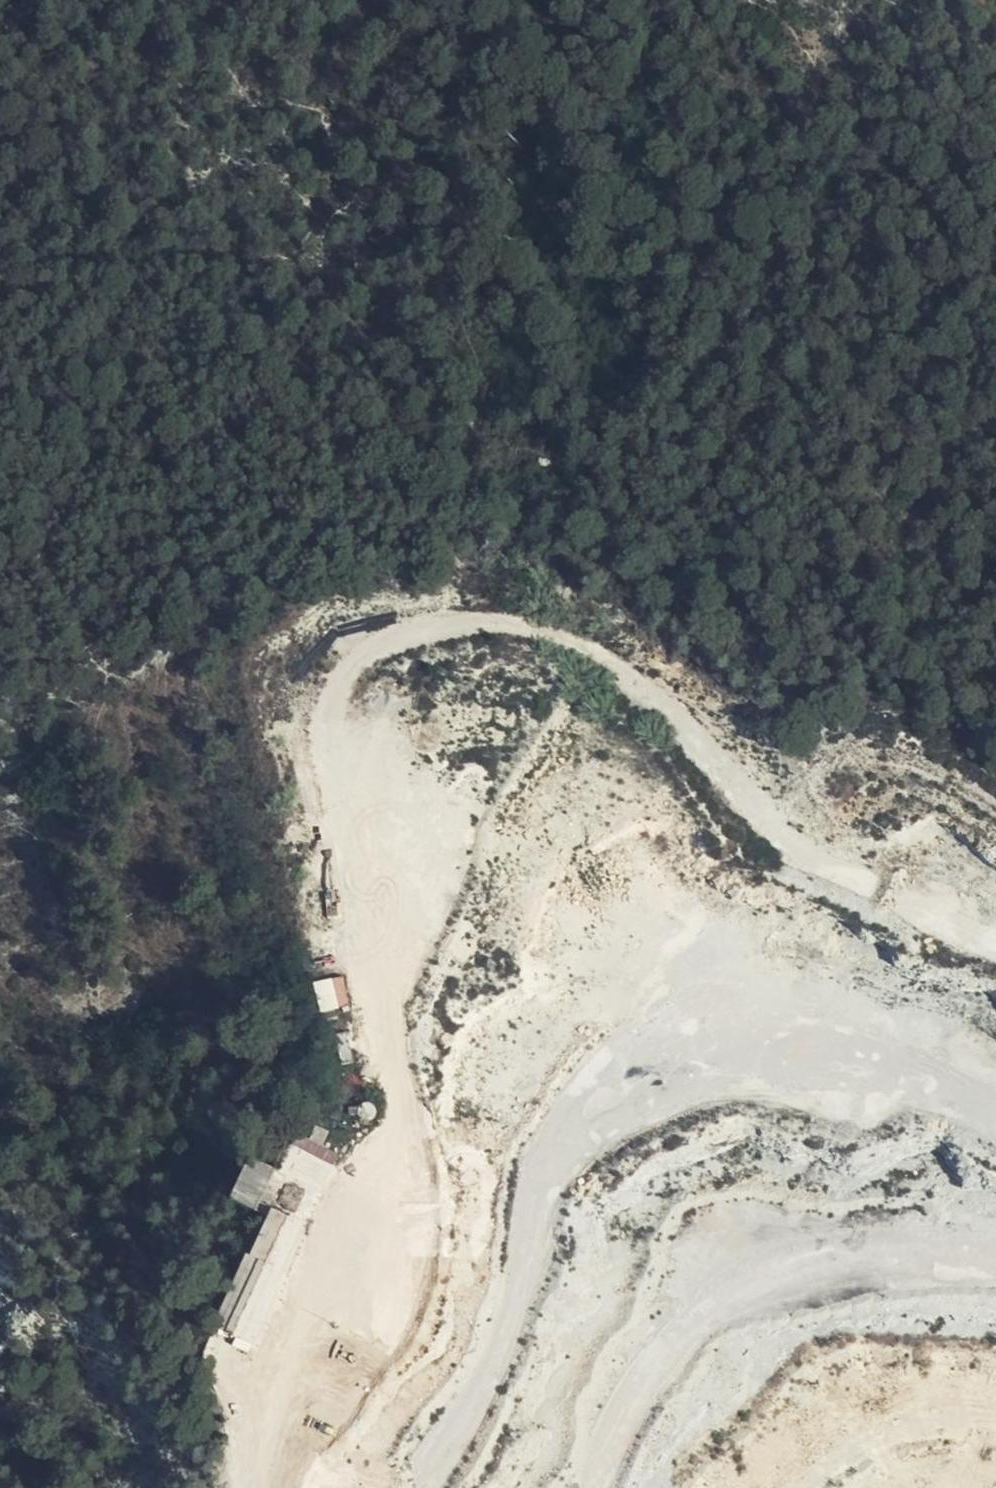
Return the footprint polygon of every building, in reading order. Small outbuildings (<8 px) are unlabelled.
[(317,977),(321,1007),(351,1004),(347,974),(317,977)] [(331,1142),(304,1129),(289,1157),(319,1171),(331,1142)] [(270,1196),(289,1157),(263,1146),(245,1185),(270,1196)] [(270,1196),(216,1321),(258,1339),(312,1214),(270,1196)]
